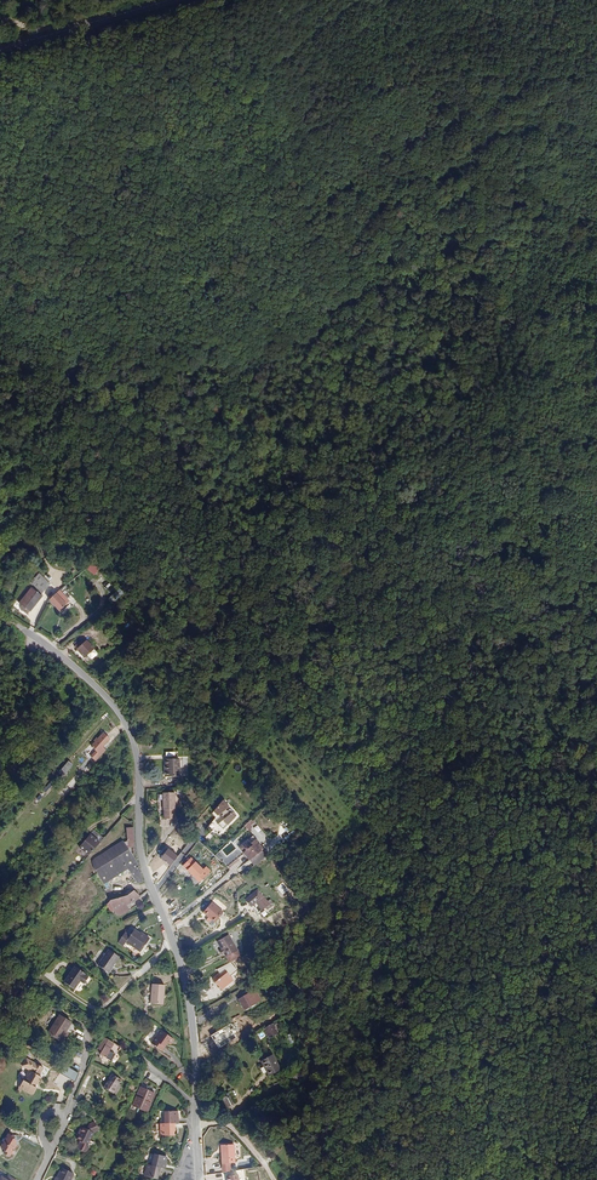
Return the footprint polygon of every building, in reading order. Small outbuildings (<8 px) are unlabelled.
[(97,557),(91,563),(96,569),(103,562),(97,557)] [(33,578),(30,582),(43,590),(51,578),(39,571),(33,578)] [(114,596),(115,595),(117,596),(127,587),(122,581),(110,591),(114,596)] [(32,610),(45,591),(43,590),(30,582),(21,598),(28,603),(25,606),(32,610)] [(75,599),(65,589),(59,595),(71,603),(75,599)] [(55,600),(66,609),(71,603),(59,595),(55,600)] [(88,656),(92,660),(99,653),(87,639),(77,649),(85,658),(88,656)] [(120,654),(114,657),(118,666),(124,664),(120,654)] [(98,761),(108,750),(105,747),(105,746),(105,745),(106,746),(112,739),(107,734),(101,740),(100,738),(97,741),(98,743),(94,747),(99,751),(94,757),(98,761)] [(182,769),(181,753),(169,754),(169,759),(167,759),(168,767),(170,766),(170,771),(182,769)] [(65,776),(74,765),(69,760),(60,771),(65,776)] [(177,815),(174,788),(163,789),(165,816),(177,815)] [(230,807),(224,800),(214,812),(219,816),(223,813),(224,814),(223,815),(226,819),(219,824),(224,830),(237,816),(233,812),(232,813),(232,812),(233,812),(233,811),(232,810),(231,809),(230,809),(228,811),(226,810),(230,807)] [(207,835),(212,829),(209,826),(204,832),(207,835)] [(128,846),(134,855),(137,853),(136,833),(126,839),(129,845),(128,846)] [(81,847),(90,855),(101,842),(92,834),(81,847)] [(222,862),(229,869),(246,856),(251,862),(265,851),(255,837),(222,862)] [(144,881),(138,861),(134,855),(128,846),(128,845),(94,866),(105,884),(129,869),(138,883),(144,881)] [(74,861),(71,865),(77,871),(83,863),(79,859),(76,863),(74,861)] [(207,867),(204,870),(194,859),(185,867),(197,879),(201,883),(212,872),(207,867)] [(241,887),(246,882),(239,876),(234,880),(241,887)] [(133,902),(134,903),(141,896),(135,891),(129,896),(111,901),(111,902),(116,913),(117,914),(120,915),(123,915),(130,911),(127,905),(133,902)] [(257,903),(264,910),(267,908),(271,905),(269,903),(259,891),(248,901),(253,907),(257,903)] [(276,905),(272,901),(269,903),(271,905),(267,908),(269,911),(276,905)] [(218,921),(225,913),(214,903),(206,912),(211,917),(209,920),(213,924),(213,925),(214,926),(216,926),(219,922),(218,921)] [(146,935),(145,937),(142,934),(136,930),(132,936),(127,933),(120,943),(125,946),(127,942),(142,952),(151,939),(146,935)] [(228,959),(239,952),(230,936),(219,943),(228,959)] [(120,957),(110,950),(99,966),(110,973),(120,957)] [(85,984),(89,978),(85,975),(86,974),(76,967),(65,982),(76,990),(81,982),(85,984)] [(257,971),(254,967),(243,975),(246,978),(257,971)] [(234,981),(226,971),(221,974),(221,973),(214,979),(223,990),(234,981)] [(164,982),(152,984),(155,1002),(167,1000),(164,982)] [(262,1002),(259,997),(254,999),(251,993),(239,1000),(246,1012),(262,1002)] [(48,1033),(62,1041),(73,1022),(60,1014),(48,1033)] [(274,1024),(278,1031),(283,1029),(281,1024),(279,1025),(277,1022),(274,1024)] [(274,1024),(264,1030),(268,1036),(278,1031),(274,1024)] [(171,1045),(175,1040),(161,1031),(152,1044),(162,1052),(168,1043),(171,1045)] [(280,1035),(278,1031),(268,1036),(270,1040),(280,1035)] [(104,1058),(111,1062),(118,1051),(109,1045),(108,1047),(106,1045),(101,1054),(105,1057),(104,1058)] [(120,1051),(118,1051),(111,1062),(112,1063),(120,1051)] [(273,1056),(261,1062),(270,1078),(281,1071),(273,1056)] [(37,1090),(40,1085),(38,1084),(39,1081),(41,1081),(45,1074),(42,1072),(47,1064),(39,1060),(34,1068),(32,1067),(30,1071),(31,1072),(28,1077),(26,1078),(23,1084),(35,1091),(37,1090)] [(121,1080),(113,1075),(104,1088),(115,1095),(118,1090),(116,1089),(121,1080)] [(145,1110),(154,1091),(142,1086),(134,1106),(145,1110)] [(148,1112),(156,1092),(154,1091),(145,1110),(148,1112)] [(178,1112),(165,1113),(165,1125),(175,1124),(179,1124),(179,1118),(178,1118),(178,1112)] [(165,1125),(161,1125),(161,1136),(174,1136),(174,1130),(175,1130),(175,1124),(165,1125)] [(82,1127),(80,1132),(81,1133),(78,1140),(81,1141),(79,1146),(79,1150),(83,1152),(87,1150),(88,1148),(91,1147),(93,1143),(89,1141),(93,1133),(82,1127)] [(8,1153),(12,1155),(15,1154),(20,1144),(18,1143),(19,1142),(18,1138),(17,1138),(17,1136),(12,1133),(5,1147),(9,1149),(8,1151),(8,1153)] [(234,1146),(223,1147),(224,1155),(222,1155),(223,1166),(235,1165),(234,1146)] [(167,1158),(155,1155),(151,1166),(162,1169),(165,1170),(167,1164),(165,1164),(167,1158)] [(148,1165),(145,1177),(157,1179),(159,1175),(160,1175),(162,1169),(151,1166),(148,1165)] [(58,1179),(71,1179),(73,1174),(62,1168),(57,1178),(58,1178),(58,1179)]
